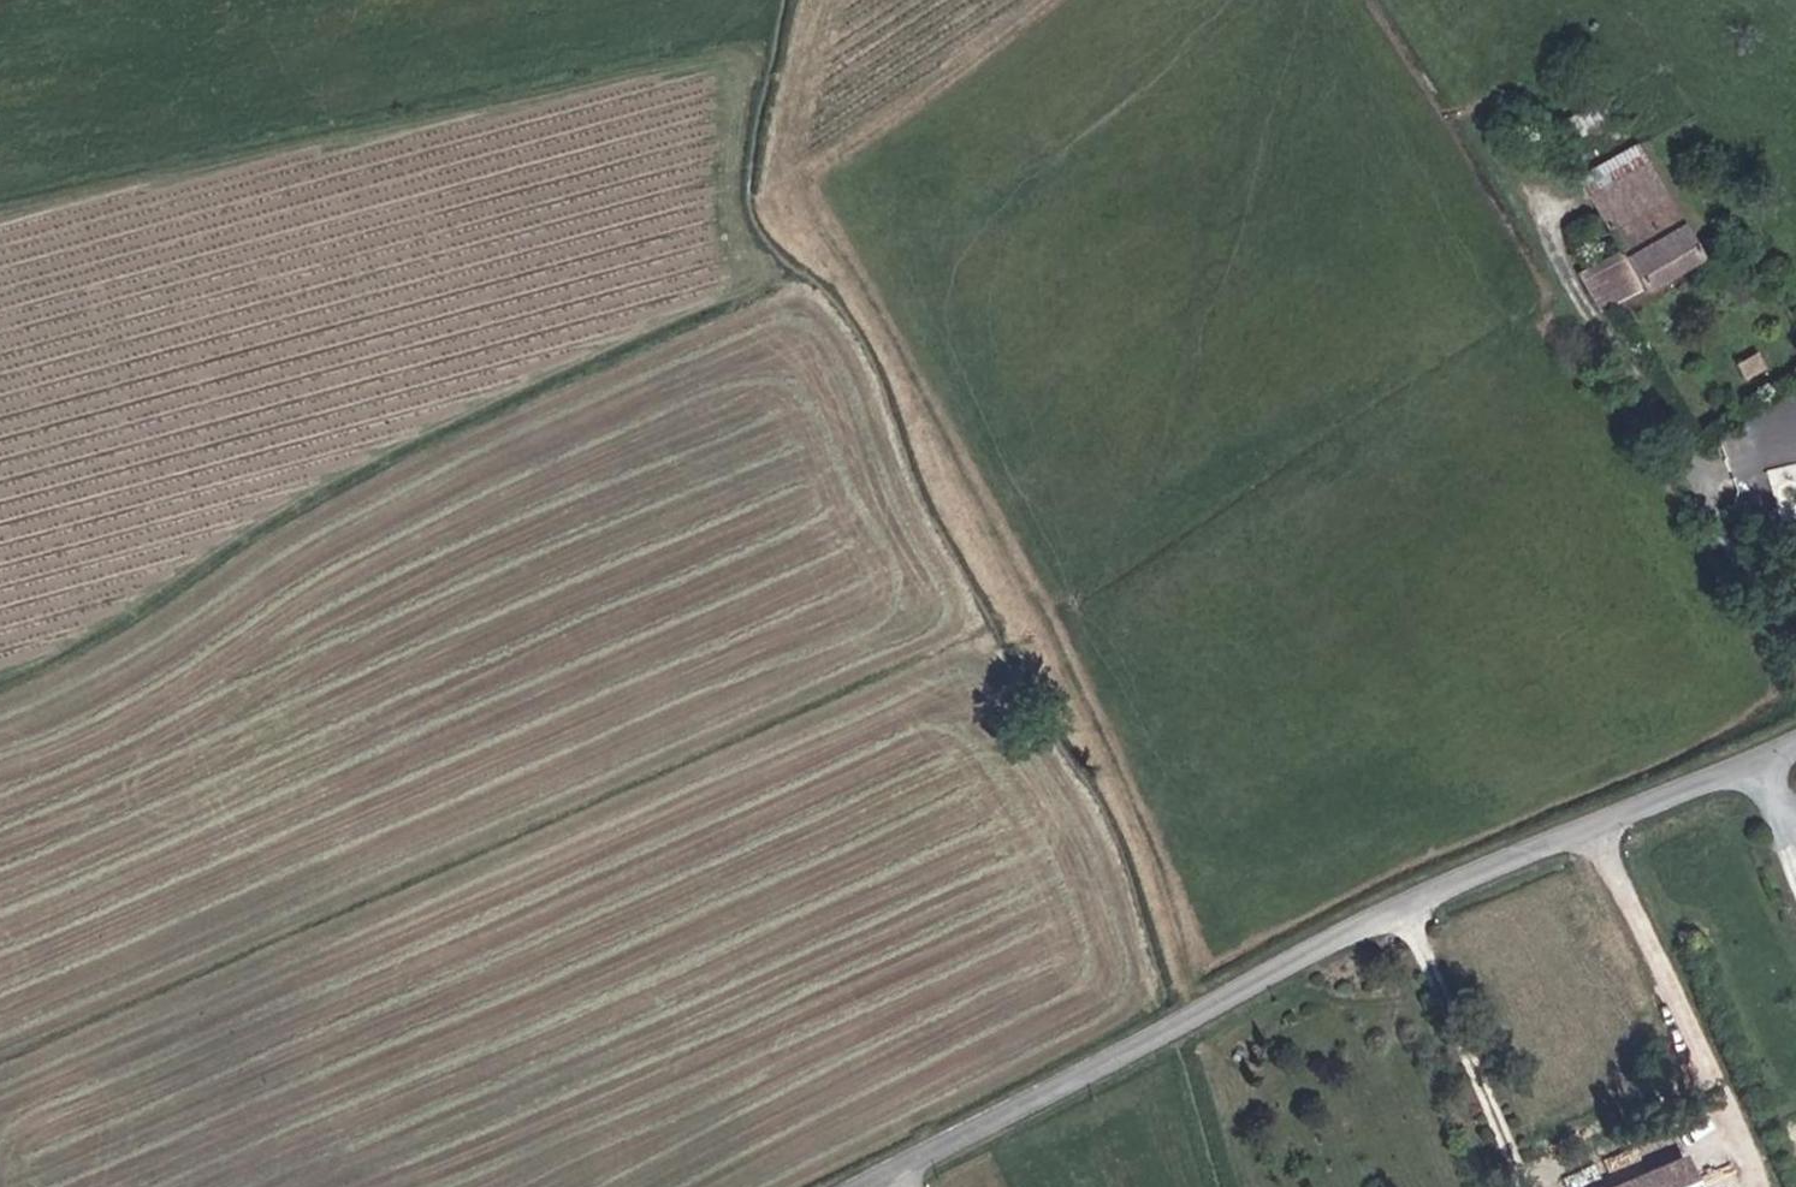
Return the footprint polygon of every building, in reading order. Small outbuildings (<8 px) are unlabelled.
[(1603,140),(1571,158),(1607,224),(1665,192),(1640,145),(1614,159),(1603,140)] [(1618,248),(1592,261),(1611,297),(1638,282),(1639,285),(1699,254),(1669,197),(1608,229),(1618,248)] [(1597,305),(1611,297),(1592,261),(1577,270),(1597,305)] [(1649,1163),(1660,1186),(1685,1186),(1669,1154),(1649,1163)] [(1649,1163),(1598,1186),(1660,1186),(1649,1163)]
